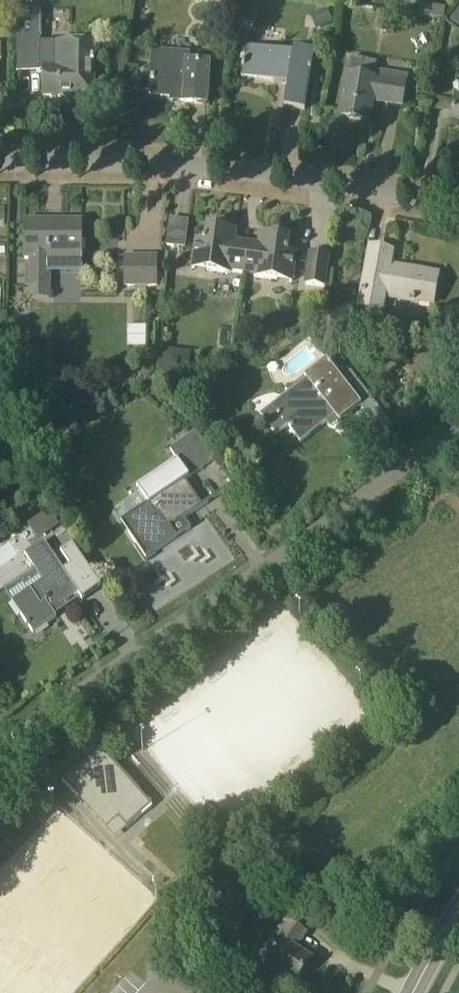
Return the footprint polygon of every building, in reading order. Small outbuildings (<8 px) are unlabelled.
[(17,71),(41,70),(40,44),(40,36),(42,36),(41,9),(16,10),(17,71)] [(40,44),(41,70),(44,71),(44,97),(94,97),(94,44),(40,44)] [(293,54),(247,47),(242,77),(288,84),(284,107),(305,111),(314,52),(294,48),(293,54)] [(207,104),(210,64),(189,63),(190,53),(154,50),(151,95),(172,96),(172,99),(185,100),(184,102),(207,104)] [(405,86),(405,82),(374,77),(376,63),(352,59),(349,77),(347,76),(340,116),(368,121),(371,103),(402,106),(403,86),(405,86)] [(456,96),(451,126),(458,127),(458,97),(456,96)] [(50,257),(81,257),(82,222),(25,221),(25,259),(32,259),(31,286),(33,286),(33,296),(49,296),(50,257)] [(235,242),(236,230),(208,227),(206,238),(203,241),(196,240),(193,268),(230,273),(231,271),(245,273),(249,244),(235,242)] [(287,250),(289,238),(261,234),(259,245),(249,244),(245,273),(255,274),(255,277),(292,282),(296,254),(289,253),(287,250)] [(433,304),(438,274),(390,265),(393,253),(371,249),(360,308),(382,312),(385,295),(433,304)] [(329,256),(310,253),(306,284),(325,287),(329,256)] [(158,287),(158,255),(124,255),(124,287),(158,287)] [(340,421),(361,405),(327,361),(306,377),(312,385),(278,412),(301,442),(335,416),(340,421)] [(147,558),(178,537),(179,536),(172,526),(209,501),(208,500),(202,504),(185,479),(190,476),(190,477),(216,459),(197,431),(170,449),(177,458),(137,485),(148,502),(121,520),(147,558)] [(49,510),(28,525),(38,540),(60,525),(49,510)] [(33,633),(57,618),(53,612),(80,594),(44,541),(25,553),(43,581),(12,601),(33,633)] [(64,777),(62,779),(78,798),(105,829),(118,818),(127,828),(153,805),(100,746),(99,746),(92,739),(79,751),(85,758),(84,759),(75,750),(56,767),(64,777)] [(245,911),(227,900),(215,920),(232,931),(245,911)] [(279,939),(282,941),(267,965),(295,984),(311,960),(295,950),(306,933),(290,922),(279,939)]
